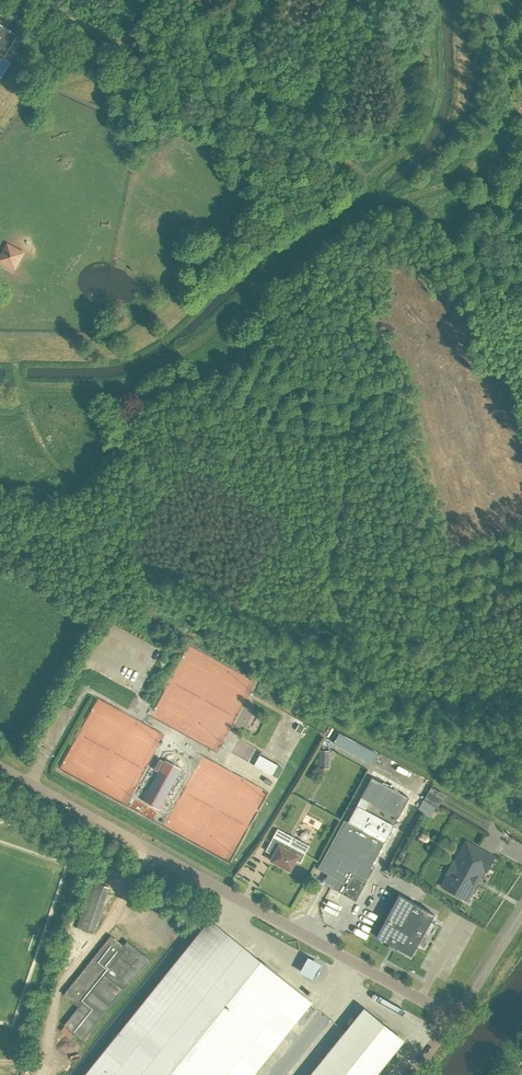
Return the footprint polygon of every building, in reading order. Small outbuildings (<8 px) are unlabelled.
[(16,35),(0,25),(0,52),(4,55),(16,35)] [(153,168),(164,158),(158,152),(147,161),(153,168)] [(158,174),(169,164),(164,158),(153,168),(158,174)] [(8,247),(2,259),(14,265),(20,253),(8,247)] [(300,734),(304,727),(299,724),(295,731),(300,734)] [(372,764),(377,754),(339,733),(333,743),(372,764)] [(329,768),(329,751),(320,751),(319,768),(329,768)] [(283,768),(278,765),(259,755),(254,765),(272,775),(277,778),(283,768)] [(158,771),(143,800),(158,809),(180,769),(165,760),(164,761),(160,758),(154,769),(158,771)] [(371,867),(394,825),(398,817),(409,798),(372,777),(361,797),(348,822),(344,820),(330,845),(317,869),(336,879),(331,888),(356,901),(373,869),(371,867)] [(430,817),(435,807),(423,799),(417,809),(430,817)] [(300,863),(309,846),(293,837),(288,845),(272,836),(270,840),(278,845),(273,854),(269,860),(289,871),(295,860),(299,862),(300,863)] [(487,872),(495,857),(468,843),(457,864),(453,862),(446,873),(449,875),(442,887),(467,901),(472,892),(470,891),(482,869),(487,872)] [(76,928),(93,934),(109,887),(92,881),(76,928)] [(411,957),(435,915),(400,895),(376,937),(411,957)] [(310,1004),(207,921),(83,1074),(253,1074),(310,1004)] [(63,1025),(81,1040),(126,984),(128,985),(149,959),(129,943),(125,948),(110,936),(62,995),(78,1007),(63,1025)] [(317,979),(326,963),(311,955),(302,970),(317,979)] [(404,1040),(364,1007),(309,1074),(376,1074),(404,1040)]
